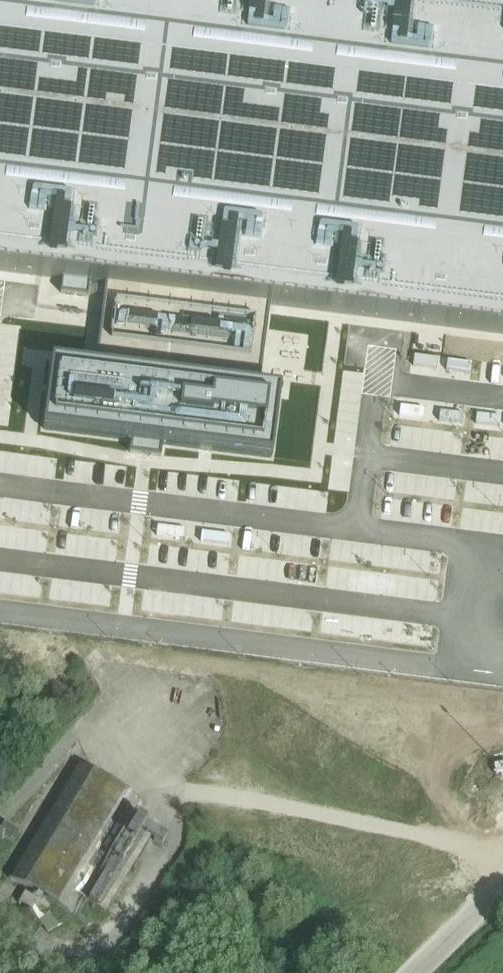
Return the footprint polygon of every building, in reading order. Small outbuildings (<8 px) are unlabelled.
[(399,0),(0,0),(0,274),(103,287),(90,362),(47,357),(37,433),(274,464),(285,388),(264,385),(274,306),(502,335),(502,13),(399,0)] [(142,803),(76,763),(7,878),(27,890),(18,904),(45,920),(53,906),(73,918),(83,902),(104,915),(156,829),(135,816),(142,803)] [(5,823),(0,831),(0,840),(1,840),(3,838),(12,843),(19,832),(5,823)]
